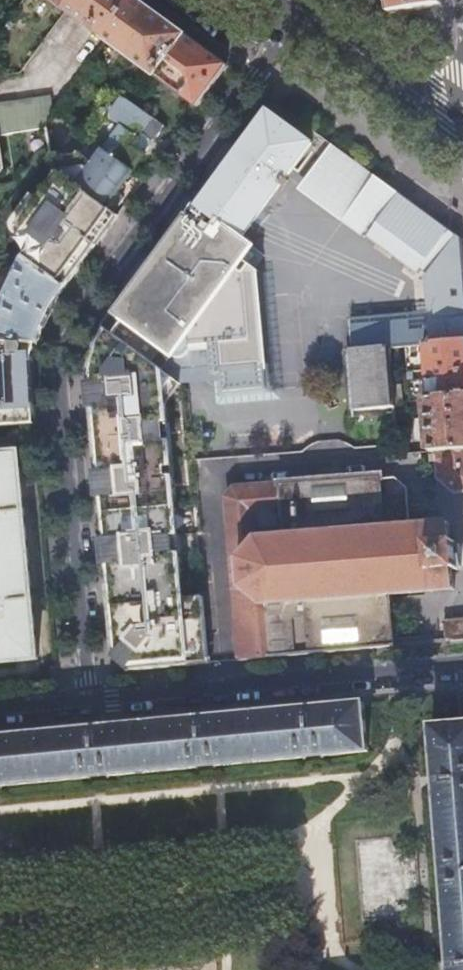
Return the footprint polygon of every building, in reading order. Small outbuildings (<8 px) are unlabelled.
[(66,13),(75,0),(48,0),(66,13)] [(66,13),(106,42),(135,2),(132,0),(75,0),(66,13)] [(389,14),(441,5),(441,0),(387,0),(389,14)] [(135,2),(106,42),(157,80),(186,39),(142,7),(135,2)] [(225,69),(186,39),(157,80),(190,104),(186,108),(193,113),(225,69)] [(47,131),(46,126),(53,115),(51,98),(0,105),(0,138),(47,131)] [(145,114),(136,108),(129,104),(122,101),(115,99),(111,99),(110,101),(113,103),(105,112),(103,110),(99,115),(102,117),(86,139),(87,140),(132,173),(143,158),(134,151),(140,141),(130,134),(145,114)] [(180,386),(222,381),(224,395),(270,391),(259,274),(230,253),(311,144),(265,113),(239,149),(196,208),(193,207),(114,317),(104,330),(173,381),(180,386)] [(76,156),(51,160),(53,172),(57,175),(113,216),(123,201),(117,197),(122,190),(120,189),(132,173),(87,140),(76,156)] [(90,255),(116,219),(57,175),(37,203),(30,199),(10,227),(9,230),(9,233),(9,237),(11,240),(13,243),(16,245),(28,254),(23,262),(63,292),(90,255)] [(397,193),(365,237),(416,274),(418,270),(425,274),(423,277),(423,278),(424,293),(426,311),(429,344),(462,341),(462,275),(460,239),(448,230),(408,201),(397,193)] [(63,292),(23,262),(20,267),(0,310),(0,342),(36,347),(40,333),(46,320),(54,305),(59,297),(63,292)] [(426,311),(348,319),(350,350),(388,347),(389,348),(424,345),(429,344),(426,311)] [(111,654),(113,656),(123,663),(133,670),(190,665),(212,663),(212,658),(208,658),(202,597),(182,598),(178,553),(181,553),(179,536),(176,537),(170,478),(173,478),(172,467),(169,467),(167,443),(170,442),(168,424),(165,425),(164,407),(180,386),(173,381),(104,330),(97,341),(93,352),(89,364),(87,376),(87,388),(111,654)] [(429,344),(424,345),(429,398),(462,395),(462,341),(429,344)] [(35,426),(33,407),(32,407),(32,386),(32,365),(33,365),(36,347),(0,342),(0,429),(35,426)] [(347,411),(355,411),(394,408),(394,407),(389,348),(388,347),(350,350),(342,350),(345,382),(347,411)] [(429,398),(426,398),(427,420),(415,421),(417,440),(429,439),(430,451),(434,451),(462,449),(462,395),(429,398)] [(403,406),(394,407),(394,408),(395,422),(404,421),(403,406)] [(434,451),(437,478),(453,493),(462,492),(462,449),(434,451)] [(0,457),(0,663),(37,659),(18,456),(0,457)] [(239,659),(393,645),(389,594),(453,589),(452,571),(458,570),(457,556),(456,542),(450,543),(449,524),(407,527),(404,485),(392,475),(379,475),(378,471),(373,472),(373,476),(365,477),(365,475),(359,475),(359,477),(300,483),(299,480),(293,481),(293,483),(284,484),(284,482),(277,482),(277,484),(234,489),(225,499),(239,659)] [(444,621),(446,641),(462,639),(462,619),(444,621)] [(362,704),(325,708),(213,718),(93,730),(0,739),(0,788),(367,753),(362,704)] [(431,726),(450,969),(462,969),(462,723),(460,724),(431,726)]
